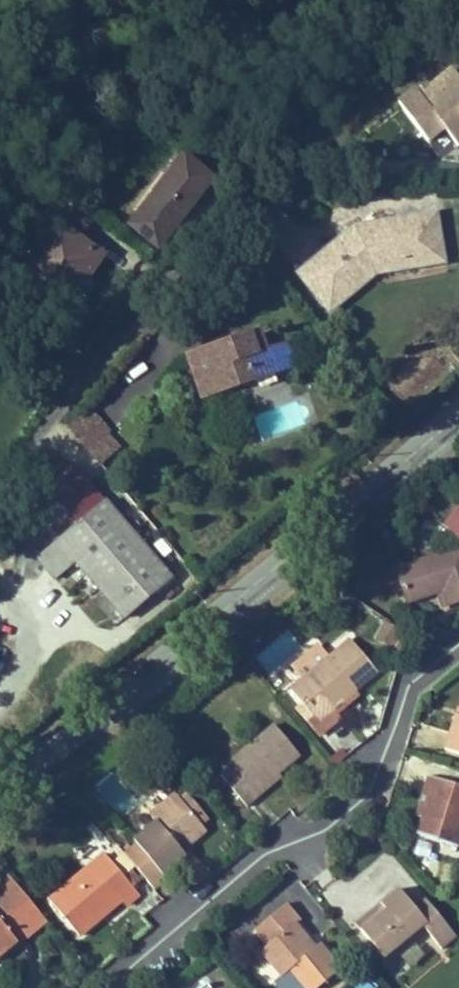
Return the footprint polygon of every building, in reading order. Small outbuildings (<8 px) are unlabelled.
[(450,72),(418,98),(412,90),(396,104),(430,145),(446,131),(458,146),(458,82),(450,72)] [(193,183),(165,162),(128,211),(157,233),(193,183)] [(21,258),(60,288),(79,260),(86,264),(98,245),(54,211),(21,258)] [(440,222),(425,225),(427,243),(416,244),(415,261),(398,261),(399,270),(420,269),(421,276),(444,274),(440,222)] [(379,273),(399,270),(398,261),(415,261),(416,244),(427,243),(425,225),(384,227),(374,234),(368,229),(361,235),(355,231),(298,275),(330,311),(379,273)] [(217,394),(268,382),(266,370),(280,367),(274,346),(272,337),(216,350),(215,345),(196,349),(204,378),(212,377),(217,394)] [(297,341),(274,346),(280,367),(301,362),(297,341)] [(100,468),(123,447),(88,408),(65,429),(100,468)] [(124,616),(171,575),(77,459),(47,484),(77,522),(37,555),(55,575),(77,559),(124,616)] [(458,539),(458,513),(445,526),(458,539)] [(404,597),(432,589),(442,587),(447,604),(458,600),(458,548),(395,566),(404,597)] [(432,589),(436,607),(447,604),(442,587),(432,589)] [(294,689),(321,722),(381,673),(355,640),(294,689)] [(458,757),(458,716),(446,754),(458,757)] [(217,769),(247,809),(261,799),(258,793),(279,778),(278,772),(299,757),(275,724),(217,769)] [(279,778),(258,793),(261,799),(282,782),(279,778)] [(458,851),(458,787),(433,779),(428,797),(432,798),(420,841),(458,851)] [(150,815),(153,822),(181,800),(177,794),(150,815)] [(192,798),(184,806),(206,832),(212,824),(192,798)] [(139,839),(143,845),(129,857),(155,889),(168,879),(168,874),(206,845),(204,838),(206,832),(184,806),(181,800),(153,822),(157,825),(139,839)] [(52,898),(77,933),(119,902),(123,907),(137,896),(107,855),(52,898)] [(382,958),(420,931),(433,950),(453,936),(426,901),(407,913),(392,894),(377,904),(382,913),(360,930),(382,958)] [(333,966),(318,944),(310,948),(300,936),(305,930),(282,901),(252,926),(265,944),(259,948),(280,973),(288,969),(303,987),(306,987),(333,966)] [(377,904),(355,922),(360,930),(382,913),(377,904)] [(15,939),(0,919),(0,952),(15,939)] [(288,969),(280,973),(275,979),(283,987),(303,987),(288,969)]
